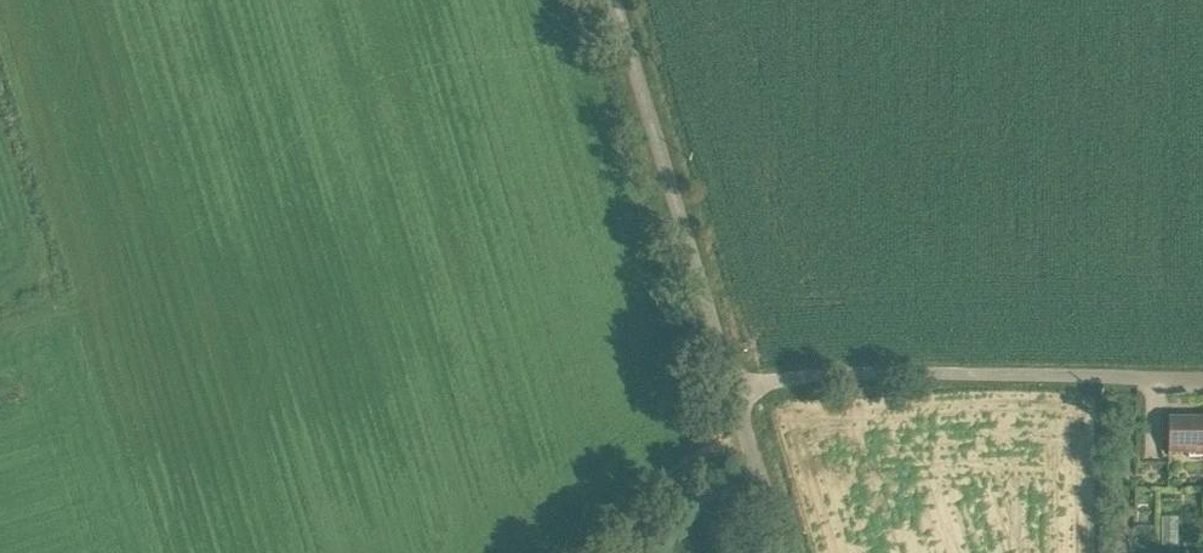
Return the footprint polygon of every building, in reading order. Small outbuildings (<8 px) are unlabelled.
[(1167,420),(1167,456),(1187,456),(1187,458),(1202,459),(1202,420),(1167,420)]
